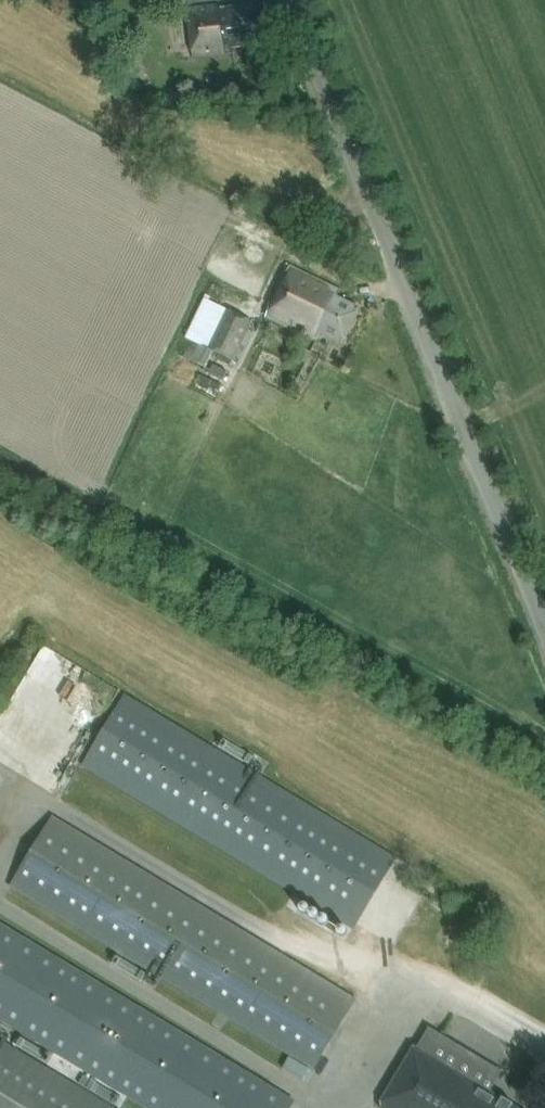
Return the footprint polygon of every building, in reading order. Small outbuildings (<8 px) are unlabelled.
[(233,47),(257,44),(252,6),(223,9),(222,6),(188,10),(194,56),(234,51),(233,47)] [(341,345),(359,308),(337,297),(340,291),(290,267),(266,317),(317,341),(320,335),(341,345)] [(226,309),(208,349),(191,341),(184,355),(207,367),(215,350),(234,359),(253,322),(226,309)] [(196,381),(199,365),(181,361),(178,378),(196,381)] [(211,370),(207,367),(204,372),(224,381),(229,372),(214,364),(211,370)] [(23,691),(13,712),(25,717),(35,696),(23,691)] [(398,858),(125,694),(81,766),(333,918),(328,926),(337,932),(342,923),(354,930),(398,858)] [(357,999),(53,816),(9,888),(290,1057),(284,1067),(304,1079),(310,1069),(314,1071),(357,999)] [(149,1107),(289,1107),(293,1101),(0,924),(0,1018),(149,1107)] [(416,1044),(379,1106),(383,1107),(515,1107),(479,1086),(491,1066),(429,1029),(419,1046),(416,1044)] [(0,1040),(0,1107),(114,1107),(0,1040)]
